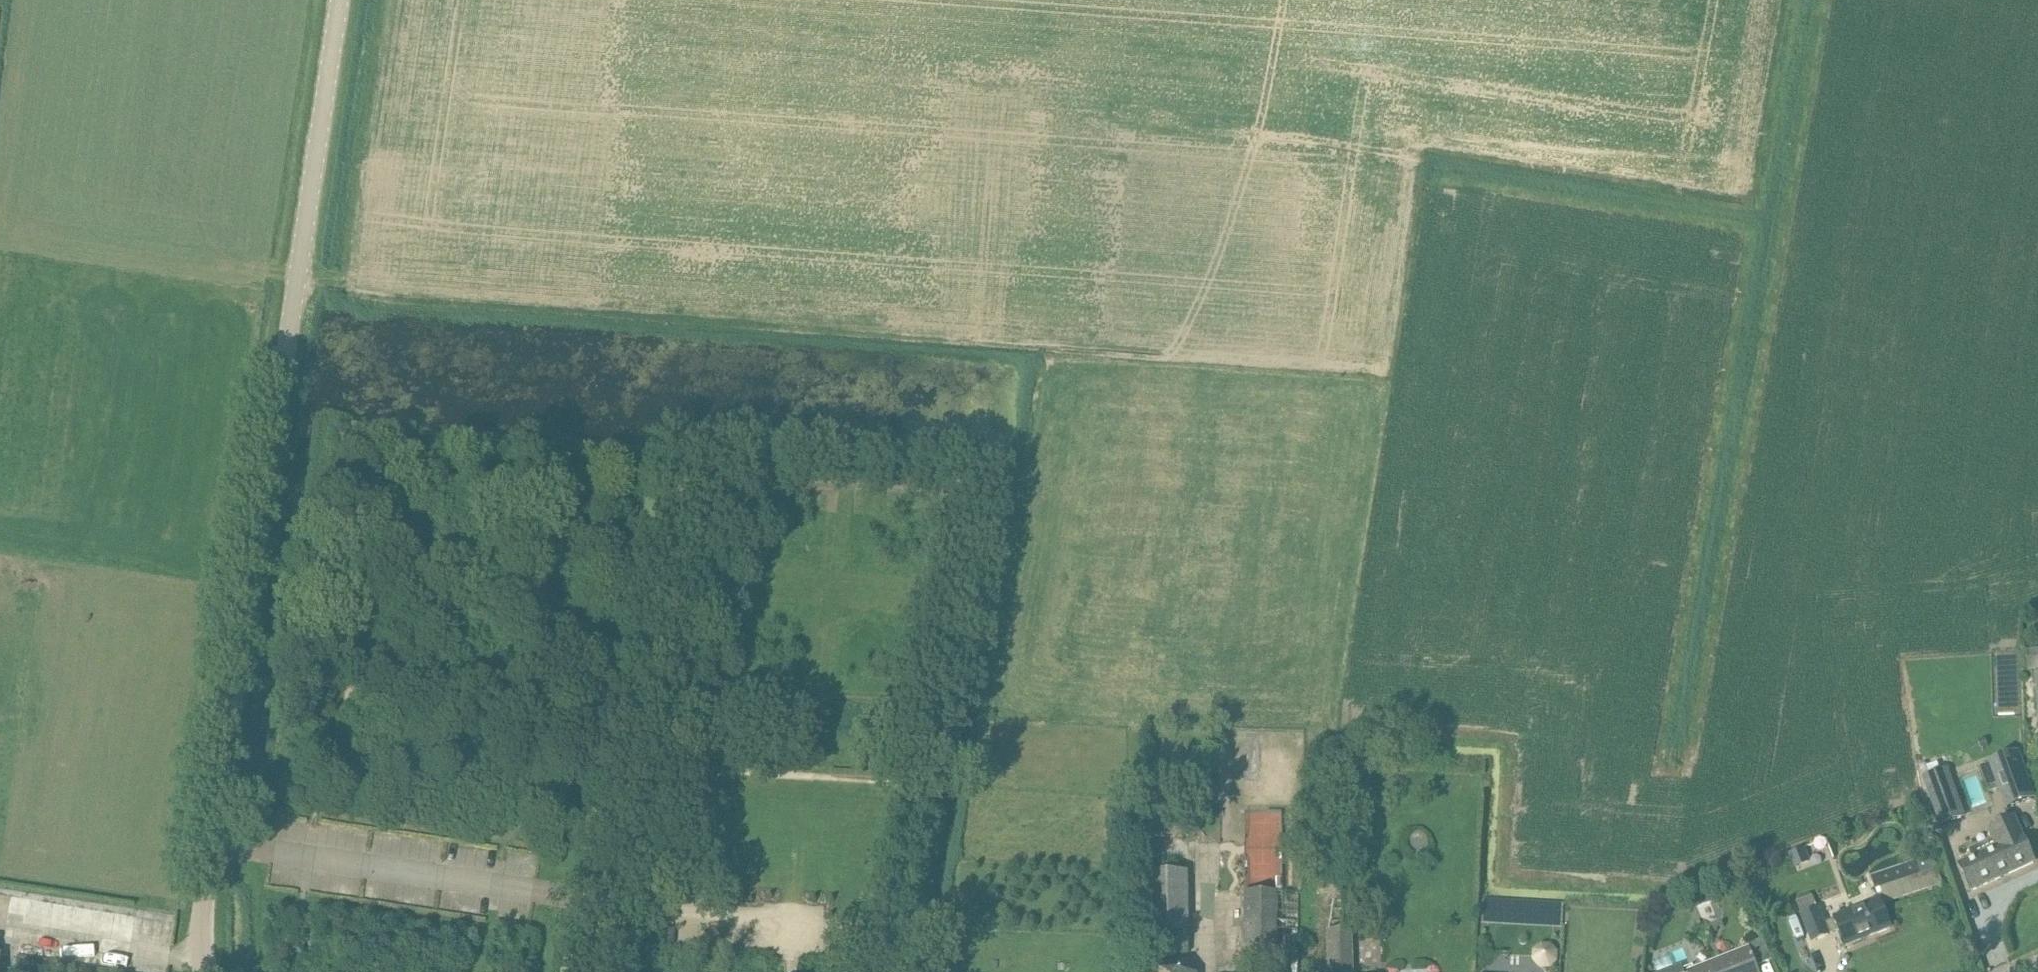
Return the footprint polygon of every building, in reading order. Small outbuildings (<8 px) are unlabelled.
[(1993,762),(1980,767),(1989,793),(2002,788),(2009,807),(2033,799),(2021,764),(2017,753),(1992,762),(1993,762)] [(1948,772),(1927,779),(1943,826),(1965,819),(1948,772)] [(2010,874),(2035,862),(2015,818),(1991,829),(1995,839),(1971,850),(1974,859),(1961,865),(1972,891),(2001,878),(2000,875),(2008,871),(2010,874)] [(1811,863),(1805,848),(1789,854),(1794,869),(1811,863)] [(1933,855),(1872,876),(1877,890),(1938,869),(1933,855)] [(1187,933),(1185,873),(1138,875),(1140,934),(1187,933)] [(1375,882),(1367,888),(1371,894),(1379,887),(1375,882)] [(1712,904),(1705,888),(1690,895),(1696,910),(1712,904)] [(1274,971),(1297,971),(1295,896),(1274,896),(1274,892),(1242,892),(1244,948),(1273,947),(1274,971)] [(1846,946),(1891,928),(1880,900),(1835,918),(1836,920),(1825,925),(1813,896),(1797,902),(1813,942),(1829,936),(1829,935),(1840,930),(1846,946)] [(1327,933),(1328,955),(1329,971),(1353,971),(1351,932),(1345,932),(1327,933)] [(638,935),(638,947),(655,948),(656,935),(638,934),(638,935)] [(1749,950),(1693,971),(1758,971),(1756,967),(1773,960),(1764,939),(1748,946),(1749,950)] [(302,943),(287,947),(291,962),(306,958),(302,943)]
